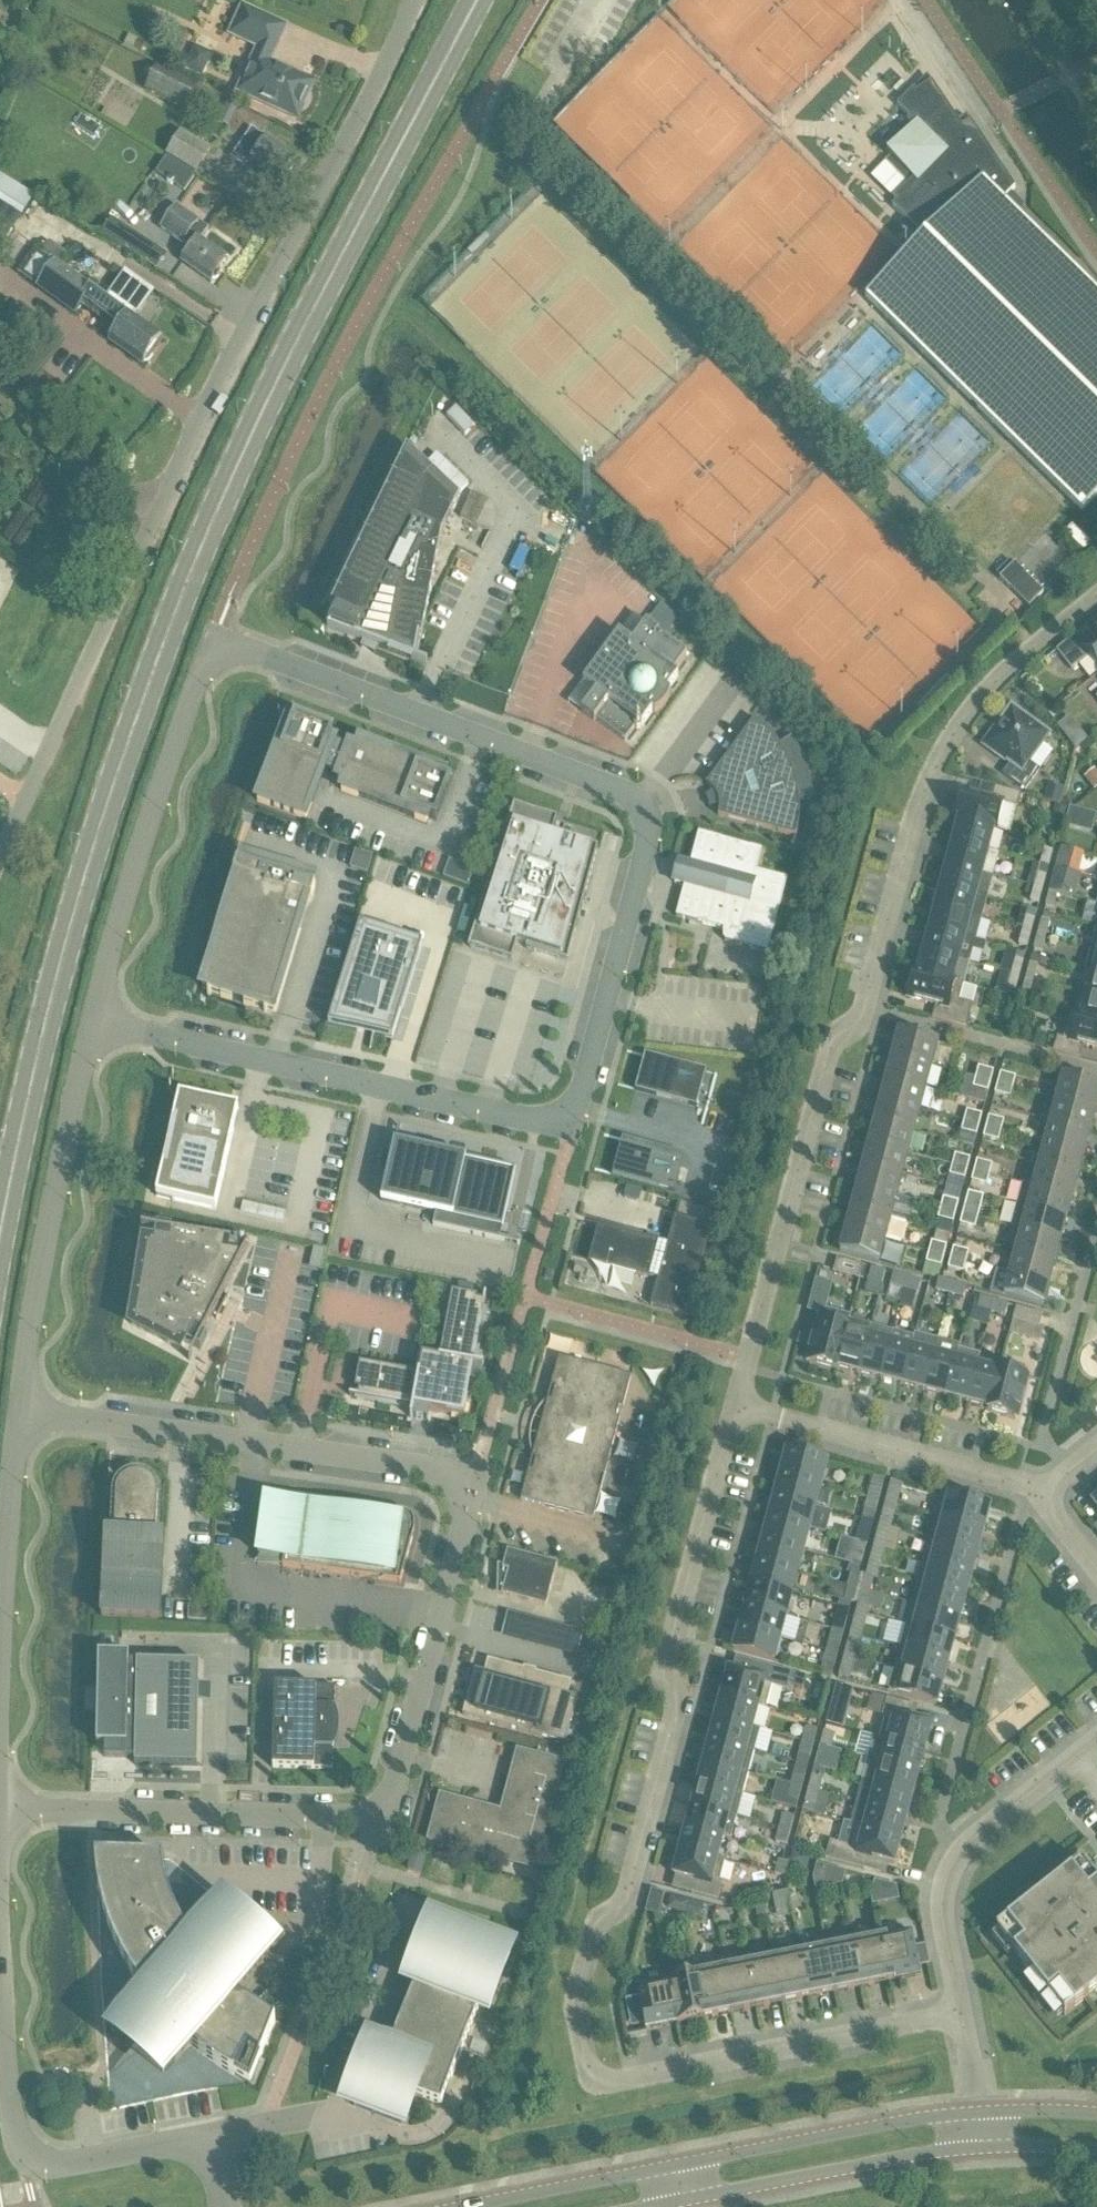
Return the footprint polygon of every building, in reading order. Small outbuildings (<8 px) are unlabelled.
[(287,75),(285,71),(271,64),(287,28),(244,9),(232,37),(260,49),(248,75),(252,77),(243,96),(297,119),(313,83),(292,73),(287,75)] [(185,110),(197,85),(156,66),(144,90),(185,110)] [(912,127),(886,154),(913,180),(893,200),(896,203),(892,207),(918,232),(911,240),(917,246),(913,250),(918,255),(994,179),(1009,194),(1015,188),(969,120),(960,125),(931,82),(916,93),(913,90),(897,106),(910,119),(907,122),(912,127)] [(278,184),(296,159),(267,139),(267,138),(252,128),(232,158),(245,168),(245,169),(261,180),(264,175),(278,184)] [(211,150),(180,131),(165,156),(168,157),(196,174),(211,150)] [(196,174),(168,157),(157,174),(183,192),(196,174)] [(22,217),(35,195),(0,174),(0,204),(22,217)] [(1009,194),(994,179),(918,255),(913,250),(865,298),(1082,512),(1096,497),(1096,293),(1003,200),(1009,194)] [(199,238),(200,237),(207,227),(176,205),(161,228),(191,250),(182,262),(211,282),(228,259),(199,238)] [(167,254),(111,217),(101,234),(156,270),(167,254)] [(37,249),(35,248),(17,273),(37,287),(77,315),(82,308),(117,333),(112,341),(144,364),(161,338),(130,316),(131,314),(151,287),(127,270),(108,297),(92,286),(91,287),(62,267),(70,256),(50,242),(37,249)] [(363,642),(360,648),(374,654),(377,648),(426,666),(427,664),(415,659),(419,639),(421,639),(439,544),(437,543),(438,540),(439,540),(459,499),(406,449),(363,538),(358,536),(348,558),(353,561),(328,611),(335,614),(329,627),(328,626),(327,629),(363,642)] [(463,491),(454,514),(470,521),(480,498),(463,491)] [(52,510),(39,528),(49,535),(62,516),(52,510)] [(1065,524),(1056,533),(1075,550),(1083,541),(1065,524)] [(1024,574),(1024,573),(1015,564),(1000,579),(1009,588),(1029,608),(1044,593),(1024,574)] [(686,657),(657,635),(659,633),(646,624),(632,644),(619,634),(583,683),(585,685),(591,677),(601,685),(581,712),(594,722),(595,720),(624,742),(635,727),(637,729),(639,729),(640,726),(641,727),(652,713),(654,715),(658,713),(662,710),(665,706),(667,702),(669,698),(670,694),(667,692),(678,677),(674,675),(686,657)] [(1056,652),(1071,670),(1089,656),(1096,667),(1096,637),(1092,641),(1083,630),(1056,652)] [(1048,707),(1059,722),(1092,698),(1081,682),(1048,707)] [(1025,791),(1039,771),(1028,763),(1049,735),(1011,708),(1001,723),(999,721),(989,735),(991,736),(984,745),(1010,764),(1002,775),(1025,791)] [(332,733),(296,719),(293,727),(287,725),(283,736),(284,737),(282,741),(281,741),(280,745),(279,745),(257,802),(296,817),(297,816),(306,820),(321,779),(321,778),(322,774),(323,774),(324,772),(339,778),(337,780),(344,783),(341,791),(405,816),(406,815),(415,818),(415,819),(426,823),(428,818),(436,820),(449,784),(442,781),(444,775),(433,771),(433,772),(423,768),(424,767),(360,743),(357,751),(350,749),(349,751),(334,745),(335,743),(329,741),(332,733)] [(707,785),(709,786),(711,788),(712,790),(714,792),(705,797),(707,800),(708,802),(709,805),(709,808),(719,807),(719,810),(719,813),(718,816),(796,837),(798,825),(799,815),(800,805),(799,800),(813,799),(811,784),(808,772),(802,756),(795,743),(791,739),(780,746),(772,736),(767,730),(761,725),(754,720),(707,785)] [(1082,734),(1070,743),(1075,749),(1087,740),(1082,734)] [(1086,771),(1076,779),(1086,791),(1096,783),(1086,771)] [(958,797),(954,814),(957,815),(956,819),(996,830),(1010,834),(1017,808),(1020,795),(994,788),(991,800),(963,793),(961,798),(958,797)] [(557,818),(513,804),(468,947),(511,961),(517,942),(526,945),(525,949),(567,963),(597,848),(569,839),(572,830),(564,827),(560,840),(551,837),(557,818)] [(996,831),(996,830),(956,819),(955,820),(959,821),(953,842),(987,851),(993,830),(996,831)] [(756,871),(762,851),(698,834),(690,865),(680,862),(674,884),(684,887),(676,918),(727,932),(724,942),(767,953),(787,880),(756,871)] [(998,854),(987,851),(953,842),(947,864),(992,876),(998,854)] [(1048,868),(1052,853),(1044,850),(1040,866),(1048,868)] [(368,873),(373,856),(356,851),(351,868),(368,873)] [(1063,872),(1067,857),(1059,855),(1055,870),(1063,872)] [(242,858),(241,864),(237,863),(234,873),(229,871),(229,873),(233,874),(233,875),(238,876),(235,887),(234,886),(230,898),(210,966),(206,978),(205,982),(203,981),(202,984),(204,985),(202,991),(208,992),(208,995),(210,996),(211,993),(221,996),(220,996),(232,1000),(232,999),(244,1003),(255,1007),(265,1009),(264,1012),(267,1013),(267,1010),(273,1012),(275,1006),(278,1007),(278,1004),(275,1003),(276,999),(278,999),(281,988),(281,987),(299,927),(302,918),(302,917),(302,915),(301,913),(300,911),(299,910),(298,909),(296,909),(300,895),(312,899),(315,887),(311,886),(313,880),(307,878),(308,876),(306,875),(305,877),(295,874),(284,871),(272,867),(261,864),(251,861),(252,858),(249,858),(248,860),(242,858)] [(986,898),(992,876),(947,864),(941,886),(986,898)] [(1038,872),(1034,887),(1042,889),(1046,875),(1038,872)] [(1053,877),(1050,891),(1057,893),(1061,879),(1053,877)] [(980,920),(986,898),(941,886),(935,908),(980,920)] [(1034,887),(1030,903),(1038,905),(1042,889),(1034,887)] [(1050,891),(1045,907),(1053,909),(1057,893),(1050,891)] [(935,908),(929,930),(975,942),(980,920),(935,908)] [(1027,916),(1023,931),(1030,933),(1034,918),(1027,916)] [(1042,920),(1038,935),(1046,937),(1050,922),(1042,920)] [(393,1040),(423,945),(391,935),(389,939),(381,937),(383,932),(360,925),(328,1026),(393,1040)] [(985,945),(975,942),(929,930),(924,951),(968,964),(971,953),(982,956),(985,945)] [(1023,931),(1018,946),(1026,948),(1030,933),(1023,931)] [(1038,935),(1034,950),(1041,953),(1046,937),(1038,935)] [(465,967),(468,950),(447,946),(444,963),(465,967)] [(1091,950),(1085,971),(1096,975),(1096,951),(1091,950)] [(963,985),(968,964),(924,951),(918,972),(915,971),(915,972),(963,985)] [(1011,975),(1019,977),(1023,962),(1015,960),(1011,975)] [(1026,979),(1034,981),(1038,966),(1030,964),(1026,979)] [(1085,971),(1079,993),(1096,998),(1096,975),(1085,971)] [(958,1002),(963,985),(915,972),(913,977),(910,976),(906,993),(909,994),(907,999),(936,1007),(932,1019),(966,1028),(972,1006),(958,1002)] [(1015,992),(1019,977),(1011,975),(1007,990),(1015,992)] [(1030,996),(1034,981),(1026,979),(1022,994),(1030,996)] [(1079,993),(1073,1014),(1070,1013),(1070,1014),(1096,1022),(1096,998),(1079,993)] [(1070,1014),(1063,1040),(1057,1039),(1054,1051),(1079,1058),(1083,1046),(1096,1050),(1096,1022),(1070,1014)] [(892,1057),(931,1067),(937,1044),(901,1034),(898,1034),(898,1035),(892,1057)] [(706,1072),(644,1055),(644,1056),(627,1051),(626,1053),(644,1058),(635,1089),(618,1085),(617,1086),(635,1092),(696,1108),(705,1110),(701,1124),(703,1125),(716,1075),(706,1072)] [(925,1089),(931,1067),(892,1057),(886,1078),(925,1089)] [(978,1067),(975,1079),(990,1083),(993,1072),(978,1067)] [(1000,1073),(997,1085),(1012,1089),(1015,1077),(1000,1073)] [(1095,1111),(1096,1105),(1096,1087),(1065,1078),(1062,1077),(1062,1078),(1056,1101),(1095,1111)] [(920,1111),(925,1089),(886,1078),(880,1100),(920,1111)] [(975,1079),(973,1088),(987,1092),(988,1092),(990,1083),(975,1079)] [(997,1085),(995,1094),(1010,1098),(1012,1089),(997,1085)] [(156,1197),(216,1211),(238,1108),(179,1095),(156,1197)] [(914,1133),(920,1111),(880,1100),(874,1122),(914,1133)] [(1089,1133),(1095,1111),(1056,1101),(1050,1122),(1089,1133)] [(966,1111),(963,1122),(978,1127),(981,1115),(966,1111)] [(988,1117),(985,1128),(1000,1132),(1003,1121),(988,1117)] [(1040,1120),(1034,1142),(1044,1144),(1084,1155),(1089,1133),(1050,1122),(1040,1120)] [(908,1154),(914,1133),(874,1122),(869,1144),(908,1154)] [(963,1122),(961,1132),(975,1136),(976,1136),(978,1127),(963,1122)] [(502,1211),(511,1171),(397,1146),(401,1127),(398,1126),(381,1201),(436,1213),(433,1226),(503,1242),(504,1239),(498,1238),(501,1228),(498,1227),(499,1222),(501,1222),(501,1221),(500,1221),(502,1212),(503,1212),(503,1211),(502,1211)] [(985,1128),(983,1138),(998,1142),(1000,1132),(985,1128)] [(622,1139),(612,1176),(675,1193),(685,1156),(622,1139)] [(902,1176),(908,1154),(869,1144),(863,1165),(902,1176)] [(1078,1177),(1084,1155),(1044,1144),(1038,1166),(1078,1177)] [(955,1155),(952,1166),(967,1170),(970,1159),(969,1159),(955,1155)] [(977,1161),(974,1172),(989,1176),(992,1165),(977,1161)] [(896,1198),(902,1176),(863,1165),(857,1187),(896,1198)] [(952,1166),(949,1175),(964,1179),(964,1180),(967,1170),(952,1166)] [(1072,1198),(1078,1177),(1038,1166),(1033,1188),(1072,1198)] [(974,1172),(971,1181),(986,1185),(989,1176),(974,1172)] [(1022,1185),(1016,1207),(1066,1220),(1072,1198),(1033,1188),(1022,1185)] [(891,1220),(896,1198),(857,1187),(851,1209),(891,1220)] [(943,1198),(940,1210),(955,1214),(958,1202),(943,1198)] [(965,1204),(962,1215),(977,1219),(980,1208),(965,1204)] [(1016,1207),(1010,1228),(1021,1231),(1060,1242),(1066,1220),(1016,1207)] [(906,1224),(891,1220),(851,1209),(845,1231),(885,1241),(900,1246),(906,1224)] [(940,1210),(938,1219),(952,1223),(953,1223),(955,1214),(940,1210)] [(962,1215),(959,1225),(975,1229),(977,1219),(962,1215)] [(598,1227),(588,1263),(649,1279),(658,1281),(651,1307),(687,1317),(711,1227),(675,1217),(667,1246),(598,1227)] [(172,1227),(156,1225),(153,1243),(144,1242),(131,1326),(179,1350),(183,1342),(200,1351),(207,1336),(203,1334),(249,1245),(172,1232),(172,1227)] [(879,1264),(885,1241),(845,1231),(839,1254),(879,1264)] [(1055,1264),(1060,1242),(1021,1231),(1015,1253),(1055,1264)] [(931,1242),(928,1253),(943,1257),(946,1246),(931,1242)] [(953,1248),(950,1259),(965,1263),(968,1252),(953,1248)] [(928,1253),(926,1263),(941,1267),(943,1257),(928,1253)] [(1049,1285),(1055,1264),(1015,1253),(1009,1275),(1049,1285)] [(965,1263),(950,1259),(948,1269),(963,1273),(965,1263)] [(863,1267),(836,1260),(833,1273),(859,1280),(863,1267)] [(867,1279),(881,1283),(884,1271),(871,1268),(867,1279)] [(997,1271),(990,1294),(1003,1298),(1043,1308),(1049,1285),(1009,1275),(997,1271)] [(904,1290),(907,1278),(892,1274),(889,1286),(904,1290)] [(920,1281),(907,1278),(904,1290),(917,1293),(920,1281)] [(816,1281),(808,1311),(821,1315),(819,1322),(815,1339),(814,1338),(810,1352),(811,1353),(809,1363),(835,1370),(849,1318),(824,1311),(831,1285),(816,1281)] [(948,1295),(951,1284),(937,1281),(934,1292),(948,1295)] [(964,1287),(951,1284),(948,1295),(962,1298),(964,1287)] [(357,1396),(349,1395),(349,1397),(357,1398),(357,1400),(411,1410),(410,1419),(412,1419),(412,1417),(427,1420),(429,1411),(464,1417),(470,1383),(479,1384),(482,1369),(483,1369),(484,1368),(475,1366),(485,1311),(483,1311),(486,1294),(484,1294),(483,1301),(477,1300),(477,1296),(451,1292),(439,1360),(422,1357),(419,1374),(359,1363),(354,1389),(358,1390),(357,1396)] [(991,1313),(994,1301),(979,1297),(976,1309),(991,1313)] [(994,1301),(991,1313),(1005,1317),(1008,1305),(994,1301)] [(1039,1328),(1042,1315),(1015,1308),(1012,1321),(1039,1328)] [(858,1373),(871,1324),(849,1318),(835,1370),(836,1370),(837,1368),(858,1373)] [(858,1373),(879,1379),(893,1330),(871,1324),(858,1373)] [(893,1330),(880,1379),(901,1385),(911,1349),(915,1336),(893,1330)] [(911,1349),(901,1385),(923,1391),(933,1355),(937,1339),(915,1333),(915,1336),(911,1349)] [(967,1402),(977,1366),(980,1354),(958,1348),(955,1360),(945,1397),(967,1402)] [(945,1397),(955,1360),(933,1355),(923,1391),(945,1397)] [(597,1490),(601,1477),(604,1478),(620,1420),(616,1419),(619,1406),(623,1407),(631,1377),(559,1358),(551,1388),(555,1389),(551,1401),(547,1400),(532,1458),(536,1459),(532,1472),(528,1471),(521,1501),(593,1520),(601,1491),(597,1490)] [(988,1411),(1001,1362),(1000,1362),(998,1372),(977,1366),(967,1402),(988,1408),(987,1411),(988,1411)] [(1001,1362),(988,1411),(1015,1418),(1017,1408),(1019,1408),(1023,1394),(1021,1394),(1026,1377),(1023,1376),(1025,1368),(1001,1362)] [(780,1475),(820,1486),(826,1464),(797,1456),(798,1455),(785,1452),(782,1463),(783,1463),(780,1475)] [(101,1618),(159,1621),(162,1567),(154,1567),(158,1496),(157,1490),(153,1484),(149,1479),(143,1476),(136,1475),(130,1477),(124,1480),(120,1484),(117,1490),(116,1497),(112,1562),(104,1562),(101,1618)] [(814,1508),(820,1486),(780,1475),(774,1497),(814,1508)] [(866,1499),(877,1502),(880,1492),(868,1489),(866,1499)] [(898,1497),(887,1494),(884,1504),(895,1507),(898,1497)] [(935,1517),(983,1530),(987,1518),(990,1507),(978,1503),(978,1504),(941,1494),(935,1517)] [(282,1567),(401,1583),(413,1538),(415,1533),(416,1528),(415,1523),(413,1518),(409,1514),(404,1512),(292,1497),(291,1505),(265,1501),(258,1555),(283,1559),(282,1567)] [(808,1530),(814,1508),(774,1497),(768,1519),(808,1530)] [(863,1508),(875,1511),(877,1502),(866,1499),(863,1508)] [(893,1516),(895,1507),(884,1504),(882,1513),(893,1516)] [(977,1552),(983,1530),(935,1517),(929,1539),(977,1552)] [(803,1552),(808,1530),(768,1519),(762,1541),(803,1552)] [(858,1529),(854,1543),(865,1546),(869,1532),(858,1529)] [(887,1536),(877,1533),(873,1547),(883,1550),(887,1536)] [(972,1574),(977,1552),(929,1539),(923,1561),(972,1574)] [(797,1574),(803,1552),(762,1541),(756,1563),(797,1574)] [(862,1560),(865,1546),(854,1543),(850,1557),(862,1560)] [(883,1550),(873,1547),(869,1561),(880,1564),(883,1550)] [(500,1568),(499,1592),(502,1593),(501,1595),(546,1607),(554,1609),(566,1566),(557,1564),(507,1551),(503,1569),(500,1568)] [(966,1596),(972,1574),(923,1561),(917,1583),(966,1596)] [(791,1596),(797,1574),(756,1563),(750,1585),(791,1596)] [(858,1590),(862,1576),(850,1573),(846,1587),(858,1590)] [(872,1579),(862,1576),(858,1590),(868,1593),(872,1579)] [(960,1618),(966,1596),(917,1583),(912,1605),(960,1618)] [(785,1617),(791,1596),(750,1585),(744,1607),(785,1617)] [(843,1599),(855,1602),(858,1590),(846,1587),(843,1599)] [(868,1593),(858,1590),(855,1602),(865,1605),(868,1593)] [(954,1639),(960,1618),(912,1605),(906,1627),(954,1639)] [(179,1621),(198,1620),(198,1606),(178,1607),(179,1621)] [(779,1639),(785,1617),(744,1607),(739,1628),(779,1639)] [(834,1616),(831,1630),(842,1633),(845,1619),(834,1616)] [(864,1624),(852,1621),(849,1635),(861,1638),(864,1624)] [(948,1661),(954,1639),(906,1627),(900,1648),(948,1661)] [(773,1662),(779,1639),(739,1628),(732,1651),(773,1662)] [(842,1633),(831,1630),(827,1644),(838,1647),(842,1633)] [(861,1638),(849,1635),(845,1649),(857,1652),(861,1638)] [(942,1683),(948,1661),(900,1648),(894,1670),(942,1683)] [(836,1655),(825,1652),(821,1666),(832,1669),(836,1655)] [(98,1654),(96,1745),(105,1745),(104,1757),(134,1758),(134,1765),(196,1767),(199,1664),(128,1663),(128,1655),(98,1654)] [(855,1660),(843,1657),(839,1671),(851,1674),(855,1660)] [(484,1673),(475,1670),(463,1716),(556,1741),(568,1696),(558,1693),(562,1680),(537,1673),(538,1670),(523,1666),(523,1669),(488,1660),(484,1673)] [(785,1691),(790,1673),(752,1663),(749,1676),(727,1670),(720,1696),(765,1709),(771,1687),(785,1691)] [(936,1706),(942,1683),(894,1670),(888,1693),(936,1706)] [(795,1676),(792,1686),(803,1689),(806,1679),(795,1676)] [(274,1686),(272,1768),(333,1770),(334,1749),(335,1745),(338,1737),(339,1729),(338,1721),(337,1717),(334,1709),(335,1688),(274,1686)] [(765,1709),(720,1696),(714,1718),(752,1728),(757,1707),(765,1709)] [(879,1739),(924,1751),(931,1724),(910,1719),(913,1706),(887,1699),(882,1717),(885,1718),(879,1739)] [(714,1718),(709,1740),(754,1752),(760,1731),(752,1728),(714,1718)] [(802,1742),(813,1745),(817,1731),(806,1728),(802,1742)] [(819,1747),(830,1749),(834,1735),(823,1733),(819,1747)] [(850,1735),(845,1757),(858,1760),(863,1738),(850,1735)] [(871,1737),(866,1759),(881,1763),(918,1773),(924,1751),(879,1739),(879,1740),(871,1737)] [(709,1740),(703,1762),(740,1772),(748,1774),(754,1752),(709,1740)] [(809,1759),(813,1745),(802,1742),(798,1756),(809,1759)] [(826,1763),(830,1749),(819,1747),(816,1761),(826,1763)] [(431,1841),(533,1869),(561,1766),(562,1767),(562,1766),(517,1754),(517,1755),(518,1755),(502,1815),(497,1814),(499,1810),(489,1807),(488,1811),(442,1799),(442,1798),(441,1797),(429,1842),(430,1842),(431,1841)] [(866,1759),(860,1781),(875,1785),(913,1795),(918,1773),(881,1763),(866,1759)] [(703,1762),(697,1784),(742,1796),(748,1774),(740,1772),(703,1762)] [(790,1786),(801,1789),(805,1775),(794,1772),(790,1786)] [(808,1790),(818,1793),(822,1779),(811,1776),(808,1790)] [(860,1781),(854,1803),(870,1807),(907,1817),(913,1795),(875,1785),(860,1781)] [(736,1818),(742,1796),(697,1784),(691,1806),(736,1818)] [(797,1803),(801,1789),(790,1786),(787,1800),(797,1803)] [(815,1807),(818,1793),(808,1790),(804,1804),(815,1807)] [(854,1803),(848,1825),(856,1827),(901,1839),(907,1817),(870,1807),(854,1803)] [(730,1840),(736,1818),(691,1806),(685,1828),(722,1838),(730,1840)] [(779,1829),(790,1832),(793,1818),(782,1815),(779,1829)] [(830,1842),(825,1860),(864,1871),(868,1858),(894,1865),(901,1839),(856,1827),(848,1825),(843,1823),(837,1844),(830,1842)] [(717,1859),(722,1838),(685,1828),(679,1849),(724,1862),(724,1861),(717,1859)] [(786,1846),(790,1832),(779,1829),(775,1843),(786,1846)] [(718,1883),(724,1862),(679,1849),(672,1876),(694,1882),(691,1894),(717,1901),(722,1884),(718,1883)] [(250,2085),(275,2022),(261,2014),(247,2005),(234,1995),(274,1947),(254,1930),(258,1925),(247,1916),(243,1921),(223,1904),(189,1943),(181,1927),(174,1911),(169,1894),(165,1876),(163,1859),(95,1857),(96,1876),(99,1894),(104,1912),(109,1930),(116,1948),(124,1965),(133,1981),(144,1997),(112,2034),(163,2078),(190,2047),(201,2056),(213,2064),(225,2072),(237,2079),(250,2085)] [(778,1861),(774,1875),(785,1878),(788,1864),(778,1861)] [(996,1931),(1064,2017),(1096,1991),(1096,1883),(1081,1863),(996,1931)] [(787,1890),(790,1908),(805,1905),(801,1888),(787,1890)] [(766,1920),(786,1915),(780,1893),(760,1898),(766,1920)] [(700,1918),(702,1906),(703,1905),(690,1902),(690,1903),(687,1915),(700,1918)] [(728,1906),(729,1917),(751,1916),(750,1905),(728,1906)] [(478,2008),(486,2011),(510,1948),(432,1918),(407,1981),(415,1984),(391,2048),(377,2043),(353,2106),(401,2124),(413,2095),(441,2105),(478,2008)] [(911,1934),(879,1940),(887,1982),(920,1976),(918,1967),(929,1965),(930,1965),(926,1945),(925,1946),(914,1948),(911,1934)] [(861,1988),(887,1982),(879,1940),(853,1946),(861,1988)] [(835,1993),(861,1988),(853,1946),(827,1951),(835,1993)] [(809,1998),(835,1993),(827,1951),(801,1956),(809,1998)] [(783,2003),(809,1998),(801,1956),(775,1961),(783,2003)] [(757,2008),(783,2003),(775,1961),(749,1966),(757,2008)] [(731,2014),(757,2008),(749,1966),(722,1972),(731,2014)] [(704,2019),(731,2014),(722,1972),(696,1977),(704,2019)] [(696,1977),(669,1982),(669,1983),(677,2023),(677,2024),(704,2019),(696,1977)] [(638,1989),(646,2029),(677,2023),(669,1983),(638,1989)]
